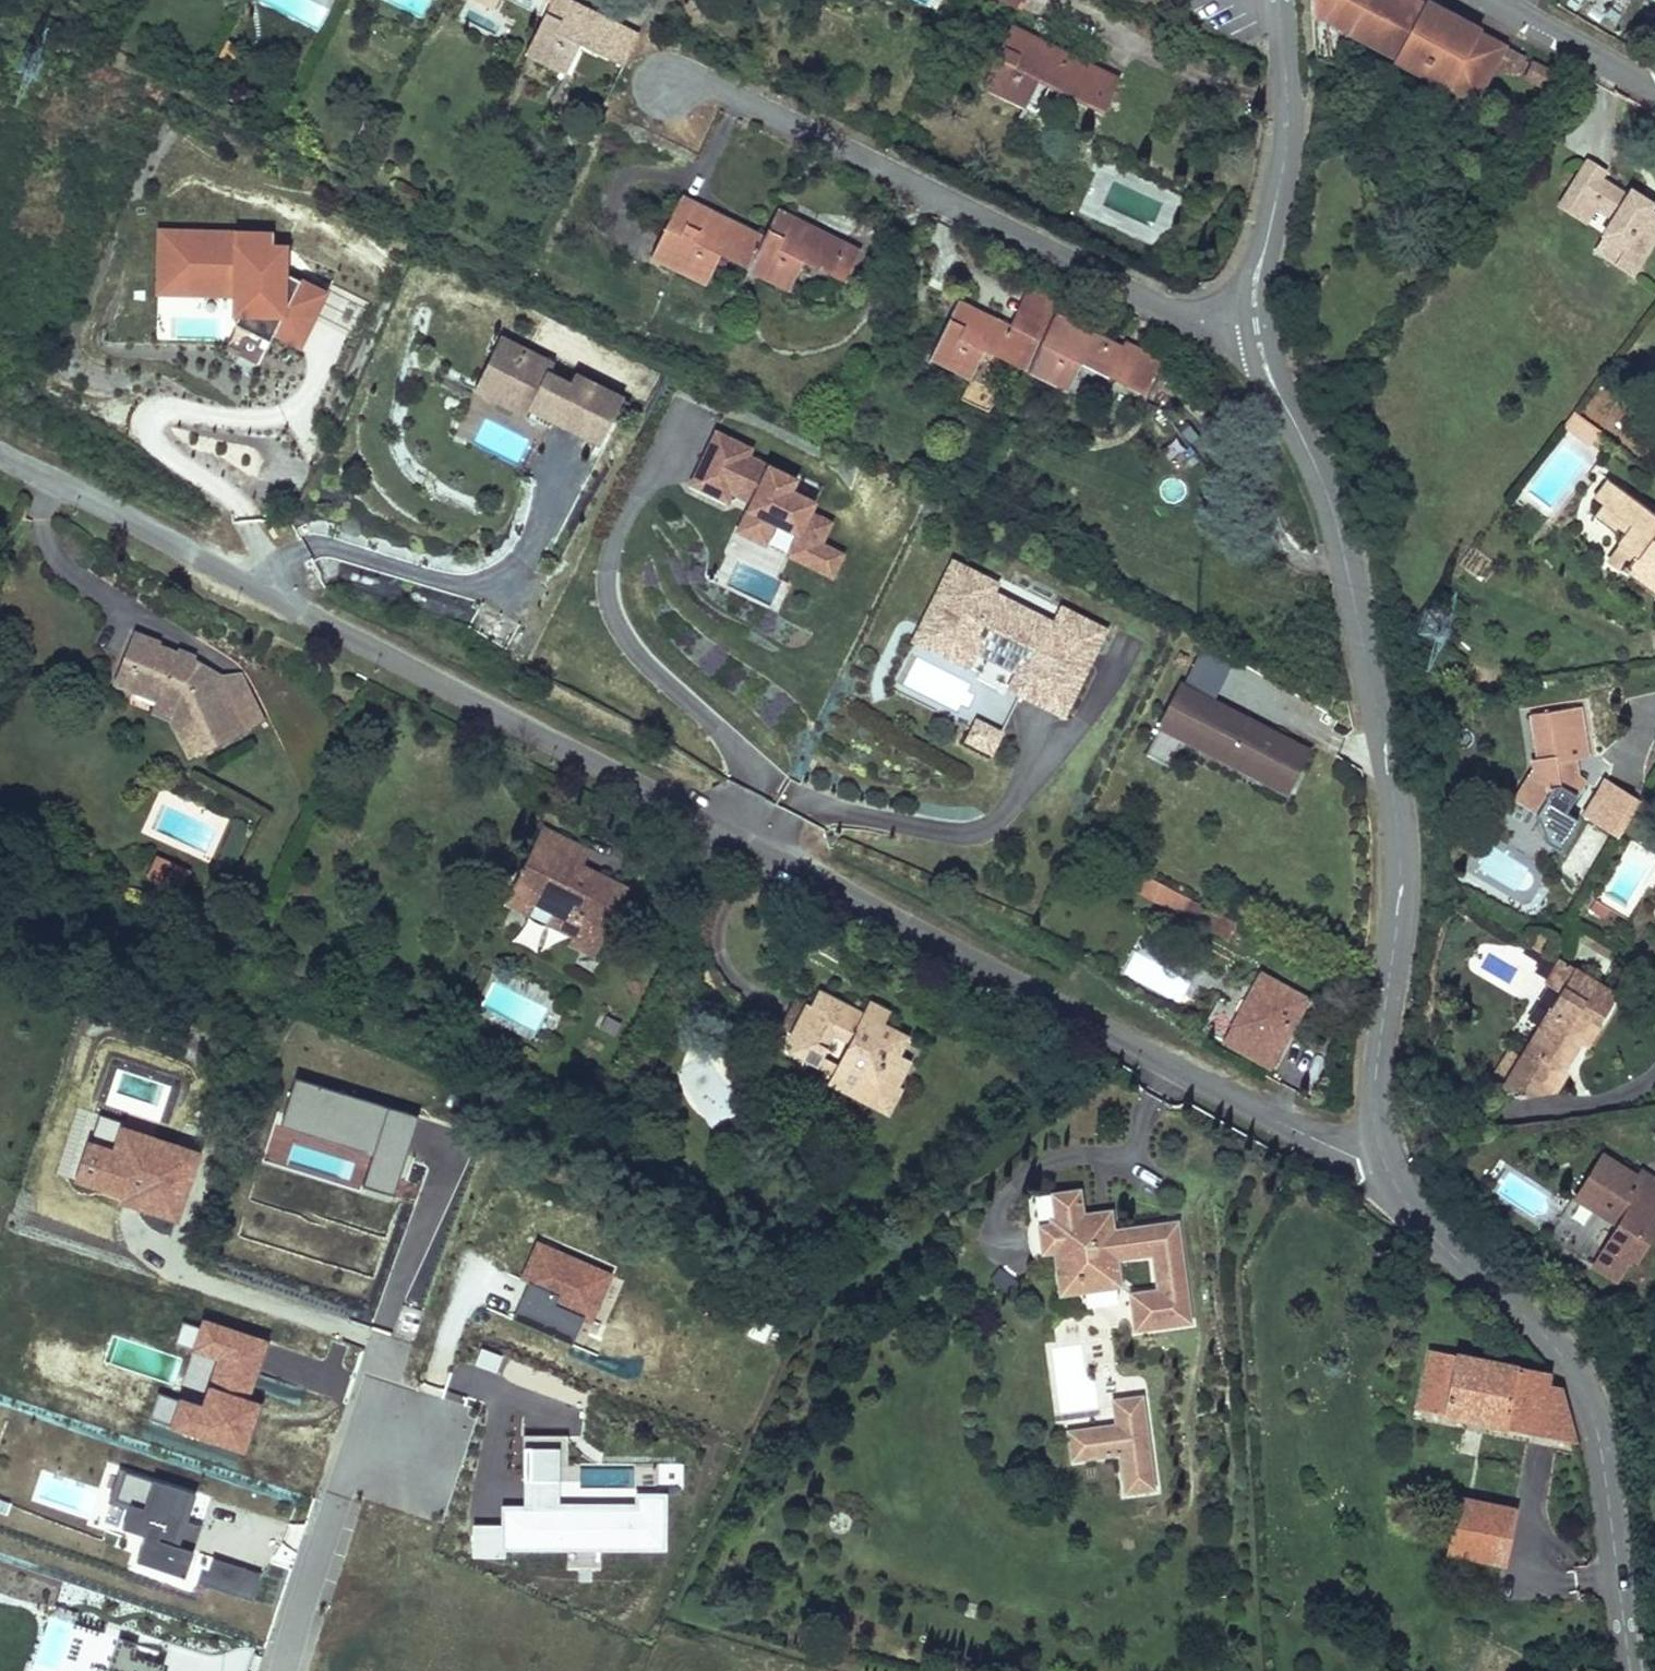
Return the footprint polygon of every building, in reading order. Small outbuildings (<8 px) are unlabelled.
[(452,2),(488,20),(498,0),(453,0),(452,2)] [(547,19),(554,6),(557,0),(509,0),(547,19)] [(1017,0),(986,0),(1025,20),(1031,7),(1017,0)] [(1527,65),(1479,41),(1481,37),(1422,6),(1418,11),(1400,0),(1313,0),(1316,44),(1330,47),(1331,25),(1351,33),(1350,36),(1398,61),(1395,67),(1449,95),(1452,91),(1478,103),(1497,66),(1521,77),(1527,65)] [(640,48),(554,6),(547,19),(523,68),(562,87),(576,60),(622,84),(640,48)] [(1022,113),(1039,78),(1085,102),(1081,110),(1104,121),(1120,88),(1020,38),(991,97),(1022,113)] [(1536,69),(1530,81),(1543,87),(1550,76),(1536,69)] [(1085,102),(1039,78),(1022,113),(1031,118),(1045,91),(1081,110),(1085,102)] [(1607,151),(1578,194),(1598,207),(1604,197),(1628,213),(1615,231),(1634,244),(1627,255),(1646,267),(1654,253),(1654,192),(1654,191),(1654,189),(1654,183),(1650,180),(1646,186),(1620,169),(1624,162),(1607,151)] [(751,281),(766,251),(684,211),(655,271),(710,296),(724,268),(751,281)] [(864,262),(780,222),(766,251),(751,281),(791,300),(805,272),(848,293),(864,262)] [(269,233),(153,231),(151,303),(231,303),(231,312),(240,319),(236,326),(297,357),(328,296),(277,270),(275,276),(265,271),(269,233)] [(1029,383),(1046,349),(963,308),(933,367),(973,388),(987,363),(1029,383)] [(1145,364),(1061,322),(1046,349),(1029,383),(1075,406),(1091,373),(1130,392),(1145,364)] [(520,387),(531,366),(527,363),(535,348),(516,338),(490,390),(539,416),(547,401),(520,387)] [(567,365),(535,348),(527,363),(531,366),(520,387),(547,401),(539,416),(560,427),(565,419),(568,412),(596,427),(607,433),(614,418),(622,421),(634,400),(587,375),(582,385),(561,375),(567,365)] [(596,427),(568,412),(565,419),(593,434),(596,427)] [(1595,450),(1605,437),(1579,417),(1569,431),(1595,450)] [(611,443),(622,421),(614,418),(607,433),(596,427),(593,434),(611,443)] [(753,451),(713,431),(687,485),(726,505),(728,500),(745,508),(733,532),(765,549),(772,534),(792,544),(784,562),(833,586),(846,557),(824,547),(834,525),(812,515),(816,506),(793,495),(797,486),(748,463),(753,451)] [(1615,485),(1601,502),(1608,510),(1598,523),(1617,539),(1623,532),(1631,538),(1623,548),(1639,560),(1632,568),(1628,564),(1623,570),(1654,596),(1654,543),(1654,516),(1615,485)] [(1063,633),(1000,600),(1005,591),(962,569),(931,629),(973,651),(978,641),(1042,674),(1033,691),(1075,712),(1096,671),(1085,666),(1091,654),(1102,659),(1113,639),(1071,617),(1063,633)] [(1042,674),(978,641),(973,651),(931,629),(923,645),(975,673),(984,657),(1026,679),(1018,695),(1070,722),(1075,712),(1033,691),(1042,674)] [(166,659),(131,639),(106,682),(147,705),(151,697),(172,709),(168,717),(195,760),(238,734),(208,686),(196,694),(187,683),(179,678),(183,671),(187,665),(168,654),(166,659)] [(1096,671),(1102,659),(1091,654),(1085,666),(1096,671)] [(1213,708),(1232,672),(1210,660),(1191,696),(1213,708)] [(208,686),(183,671),(179,678),(187,683),(196,694),(208,686)] [(236,688),(208,686),(238,734),(256,724),(236,688)] [(1191,696),(1188,695),(1174,721),(1198,734),(1190,748),(1293,804),(1315,763),(1213,708),(1191,696)] [(151,697),(147,705),(139,717),(160,729),(183,767),(195,760),(168,717),(172,709),(151,697)] [(1538,723),(1540,734),(1568,729),(1570,737),(1591,733),(1587,714),(1538,723)] [(1190,748),(1198,734),(1174,721),(1166,735),(1190,748)] [(998,760),(1008,740),(984,728),(974,747),(998,760)] [(1597,765),(1591,733),(1570,737),(1568,729),(1540,734),(1545,763),(1541,763),(1545,779),(1526,807),(1568,835),(1597,790),(1582,780),(1582,768),(1597,765)] [(591,862),(545,839),(514,900),(539,913),(534,923),(575,944),(598,956),(626,899),(601,886),(597,893),(579,884),(583,877),(591,862)] [(177,894),(189,868),(155,853),(143,878),(177,894)] [(597,893),(601,886),(583,877),(579,884),(597,893)] [(1182,929),(1231,954),(1240,937),(1164,898),(1156,913),(1183,926),(1182,929)] [(539,913),(514,900),(508,911),(534,923),(539,913)] [(1125,969),(1176,1003),(1195,974),(1145,940),(1125,969)] [(592,967),(598,956),(575,944),(569,956),(592,967)] [(1628,1000),(1585,974),(1532,1061),(1548,1071),(1550,1068),(1570,1080),(1590,1048),(1604,1025),(1610,1029),(1628,1000)] [(1285,1035),(1294,1018),(1284,1013),(1290,1001),(1258,985),(1224,1052),(1270,1076),(1290,1038),(1285,1035)] [(892,1056),(900,1040),(876,1028),(875,1027),(870,1036),(860,1030),(862,1026),(856,1022),(858,1019),(857,1018),(816,996),(809,1011),(803,1008),(785,1044),(791,1047),(788,1053),(815,1067),(819,1060),(833,1067),(825,1083),(850,1096),(855,1087),(871,1095),(879,1080),(891,1086),(904,1061),(892,1056)] [(1290,1038),(1305,1009),(1290,1001),(1284,1013),(1294,1018),(1285,1035),(1290,1038)] [(876,1028),(883,1015),(864,1006),(857,1018),(858,1019),(856,1022),(862,1026),(860,1030),(870,1036),(875,1027),(876,1028)] [(1610,1029),(1604,1025),(1590,1048),(1600,1054),(1614,1032),(1610,1029)] [(760,1092),(751,1069),(735,1076),(744,1099),(760,1092)] [(423,1114),(290,1073),(262,1167),(394,1208),(423,1114)] [(885,1114),(898,1089),(891,1086),(879,1080),(871,1095),(855,1087),(850,1096),(885,1114)] [(98,1115),(78,1179),(104,1187),(100,1199),(179,1222),(182,1211),(202,1147),(98,1115)] [(1615,1162),(1589,1205),(1632,1230),(1608,1270),(1628,1282),(1640,1262),(1647,1266),(1654,1253),(1654,1249),(1649,1245),(1654,1235),(1654,1191),(1644,1185),(1646,1181),(1615,1162)] [(1644,1185),(1654,1191),(1654,1176),(1651,1174),(1646,1181),(1644,1185)] [(1177,1340),(1161,1242),(1095,1253),(1094,1244),(1077,1247),(1063,1232),(1060,1212),(1033,1216),(1037,1243),(1020,1245),(1026,1275),(1044,1275),(1051,1281),(1059,1280),(1065,1317),(1102,1308),(1112,1314),(1117,1350),(1177,1340)] [(1077,1247),(1094,1244),(1091,1228),(1063,1232),(1077,1247)] [(618,1266),(539,1240),(521,1292),(527,1294),(517,1322),(579,1342),(588,1315),(600,1319),(618,1266)] [(341,1259),(328,1268),(343,1291),(356,1283),(341,1259)] [(1011,1293),(1019,1281),(1000,1268),(992,1281),(1011,1293)] [(1052,1320),(1065,1317),(1059,1280),(1051,1281),(1044,1275),(1052,1320)] [(202,1321),(183,1371),(169,1366),(149,1419),(248,1456),(268,1403),(249,1396),(268,1346),(202,1321)] [(1573,1423),(1563,1394),(1547,1392),(1549,1381),(1427,1357),(1416,1417),(1579,1448),(1573,1423)] [(1122,1407),(1145,1403),(1143,1391),(1111,1396),(1116,1428),(1125,1426),(1122,1407)] [(1116,1428),(1094,1432),(1099,1459),(1123,1455),(1127,1483),(1157,1478),(1145,1403),(1122,1407),(1125,1426),(1116,1428)] [(1069,1464),(1099,1459),(1094,1432),(1065,1436),(1069,1464)] [(667,1503),(560,1502),(561,1436),(527,1435),(526,1501),(500,1501),(500,1549),(667,1551),(667,1503)] [(265,1571),(179,1545),(195,1491),(109,1466),(91,1528),(134,1540),(126,1567),(254,1606),(265,1571)] [(1158,1487),(1157,1478),(1127,1483),(1130,1492),(1158,1487)] [(1513,1522),(1458,1507),(1444,1560),(1499,1575),(1513,1522)] [(51,1617),(34,1670),(169,1670),(174,1655),(51,1617)]
